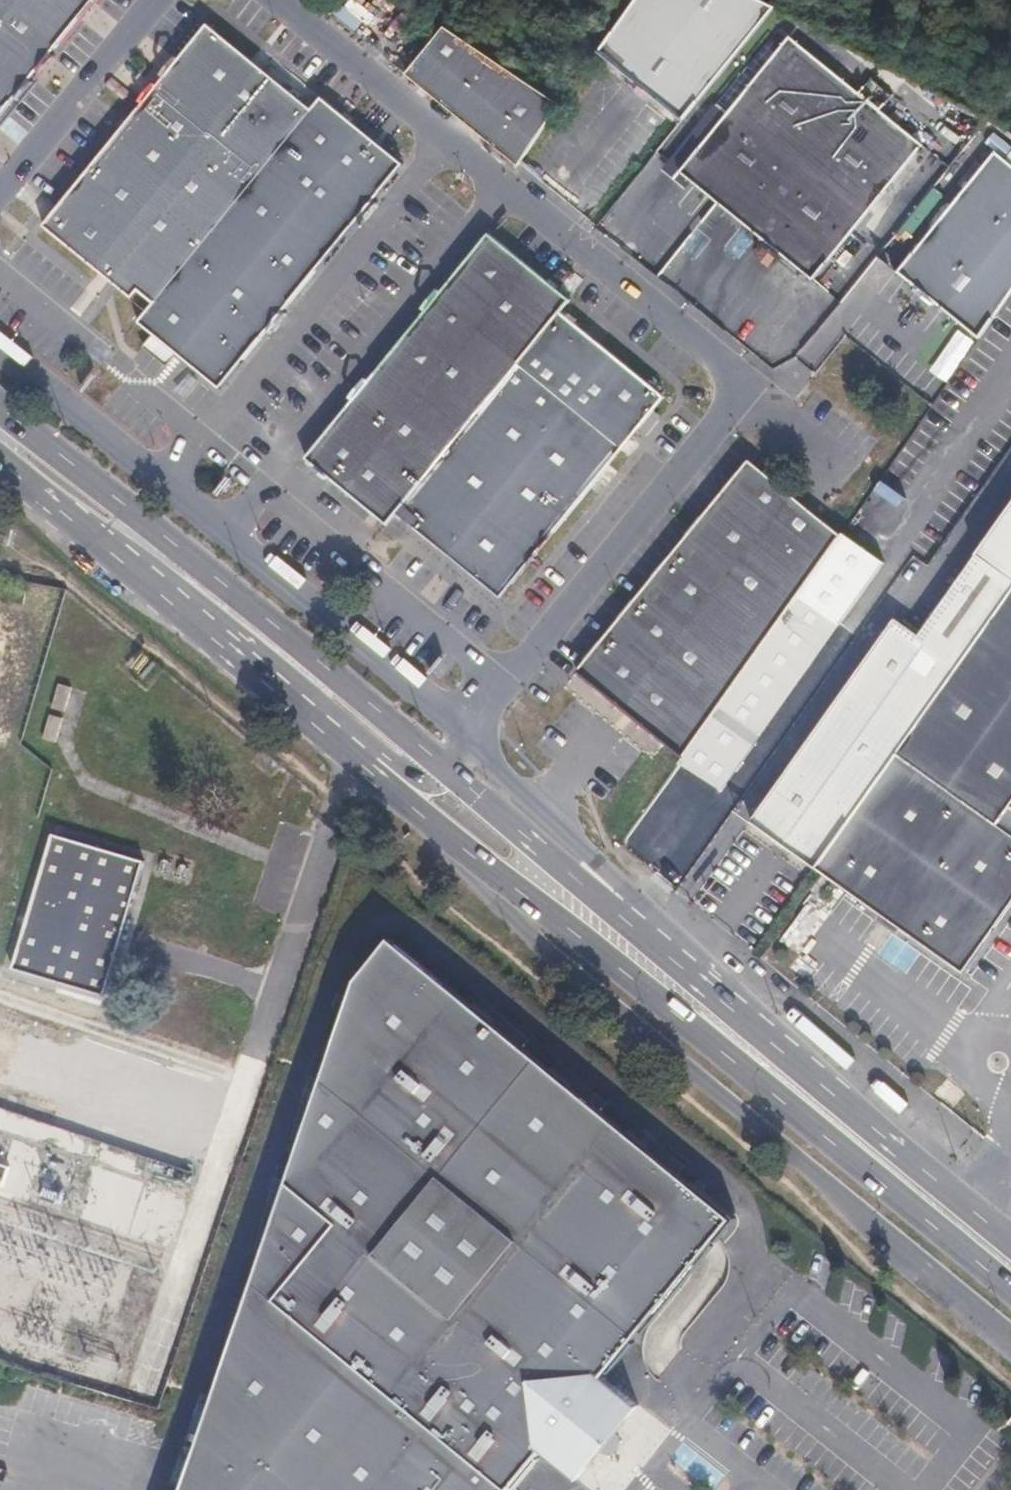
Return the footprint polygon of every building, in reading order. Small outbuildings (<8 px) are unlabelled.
[(96,0),(0,0),(0,119),(96,0)] [(597,52),(678,118),(689,106),(769,7),(755,0),(632,0),(597,52)] [(769,7),(689,106),(711,124),(783,36),(851,92),(875,62),(824,33),(769,7)] [(151,308),(307,115),(205,31),(41,231),(132,306),(139,298),(151,308)] [(463,48),(442,34),(403,86),(513,177),(556,113),(507,79),(482,61),(463,48)] [(851,92),(783,36),(711,124),(672,172),(807,284),(917,147),(851,92)] [(318,102),(307,115),(151,308),(135,328),(216,395),(399,168),(318,102)] [(997,154),(896,276),(977,343),(1010,295),(1010,166),(997,154)] [(397,510),(555,315),(564,304),(485,240),(303,464),(382,530),(397,510)] [(555,315),(397,510),(411,522),(405,528),(475,584),(499,603),(662,402),(555,315)] [(683,767),(775,635),(840,541),(749,471),(578,679),(584,684),(683,767)] [(1010,596),(1010,506),(919,634),(928,641),(787,840),(820,863),(1010,596)] [(820,863),(817,868),(890,919),(963,972),(1010,904),(1010,806),(1010,805),(1010,804),(1010,596),(820,863)] [(928,641),(919,634),(896,618),(755,817),(787,840),(928,641)] [(818,667),(775,635),(683,767),(680,772),(721,803),(818,667)] [(144,860),(52,832),(11,969),(105,995),(113,967),(144,860)] [(538,1450),(575,1481),(595,1456),(600,1462),(619,1436),(615,1433),(635,1408),(599,1377),(729,1218),(388,940),(357,975),(193,1465),(229,1489),(506,1489),(538,1450)] [(82,1060),(26,1041),(14,1076),(70,1095),(61,1120),(99,1133),(105,1116),(198,1148),(221,1084),(89,1039),(82,1060)] [(178,1169),(155,1161),(151,1173),(175,1181),(178,1169)] [(193,1465),(184,1489),(229,1489),(193,1465)]
